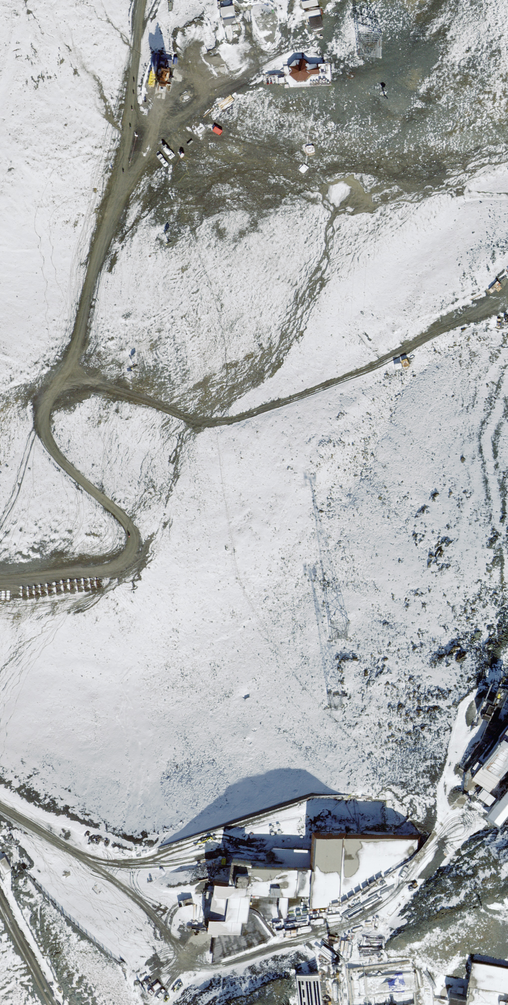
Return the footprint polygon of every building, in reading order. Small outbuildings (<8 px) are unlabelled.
[(234,5),(220,8),(224,26),(237,23),(234,5)] [(321,15),(309,18),(311,29),(323,26),(321,15)] [(295,60),(289,66),(290,75),(296,80),(305,80),(310,73),(319,73),(318,64),(310,65),(303,59),(295,60)] [(481,695),(490,698),(495,681),(486,678),(481,695)] [(502,736),(504,738),(473,779),(477,782),(491,792),(507,769),(507,728),(502,736)] [(400,869),(427,841),(316,837),(315,850),(273,849),(266,856),(264,867),(253,867),(253,863),(233,862),(228,885),(215,884),(209,921),(207,933),(214,934),(211,962),(266,944),(274,937),(269,929),(332,913),(400,869)] [(473,963),(465,1004),(507,1004),(507,971),(473,963)] [(351,969),(353,1004),(416,1004),(414,965),(351,969)] [(319,976),(298,977),(300,1004),(321,1004),(319,976)]
